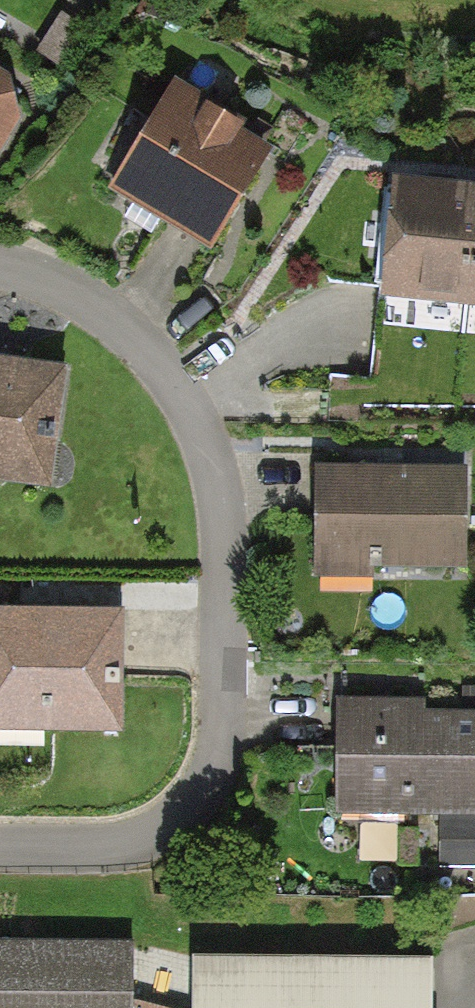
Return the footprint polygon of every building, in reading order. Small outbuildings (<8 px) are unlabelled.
[(90,28),(62,11),(43,41),(38,48),(66,66),(90,28)] [(19,117),(8,73),(0,69),(0,147),(19,117)] [(174,78),(108,185),(187,233),(212,249),(275,147),(240,126),(243,120),(174,78)] [(383,293),(474,302),(474,184),(394,176),(383,293)] [(0,357),(0,479),(49,486),(66,366),(0,357)] [(314,461),(314,575),(374,575),(374,567),(469,567),(470,462),(314,461)] [(0,608),(0,730),(123,730),(123,640),(123,608),(0,608)] [(335,813),(440,816),(474,816),(474,710),(424,709),(424,698),(337,696),(335,813)] [(440,816),(440,866),(474,866),(474,816),(440,816)] [(0,936),(0,1007),(130,1007),(130,936),(0,936)] [(191,1007),(435,1007),(435,954),(191,954),(191,1007)]
